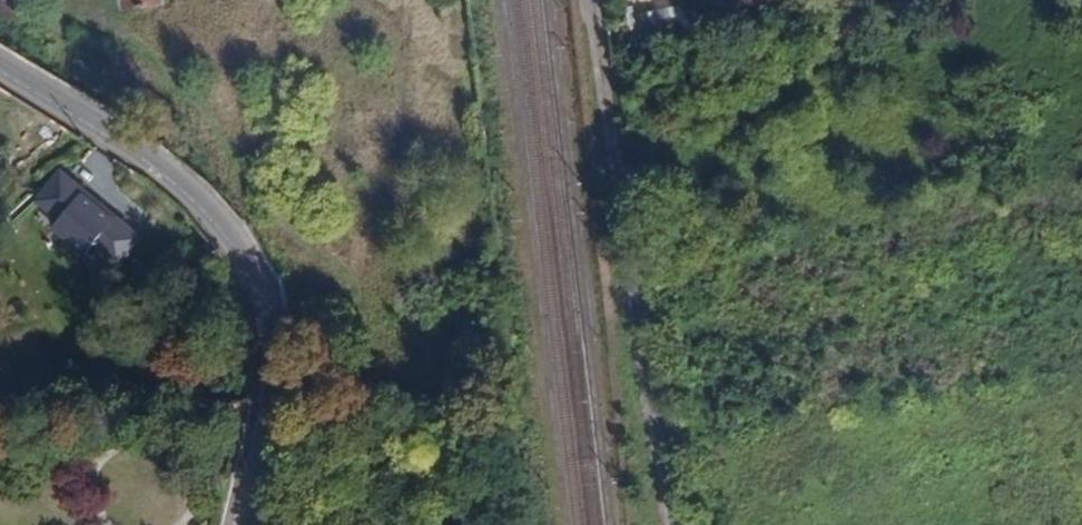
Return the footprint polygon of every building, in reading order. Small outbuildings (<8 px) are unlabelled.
[(128,12),(162,7),(161,0),(127,0),(128,12)] [(686,6),(636,10),(639,35),(688,31),(686,6)] [(82,190),(85,186),(60,164),(37,190),(59,210),(51,219),(83,248),(91,238),(115,260),(138,234),(114,211),(111,215),(82,190)] [(105,204),(85,186),(82,190),(111,215),(114,211),(105,204)]
